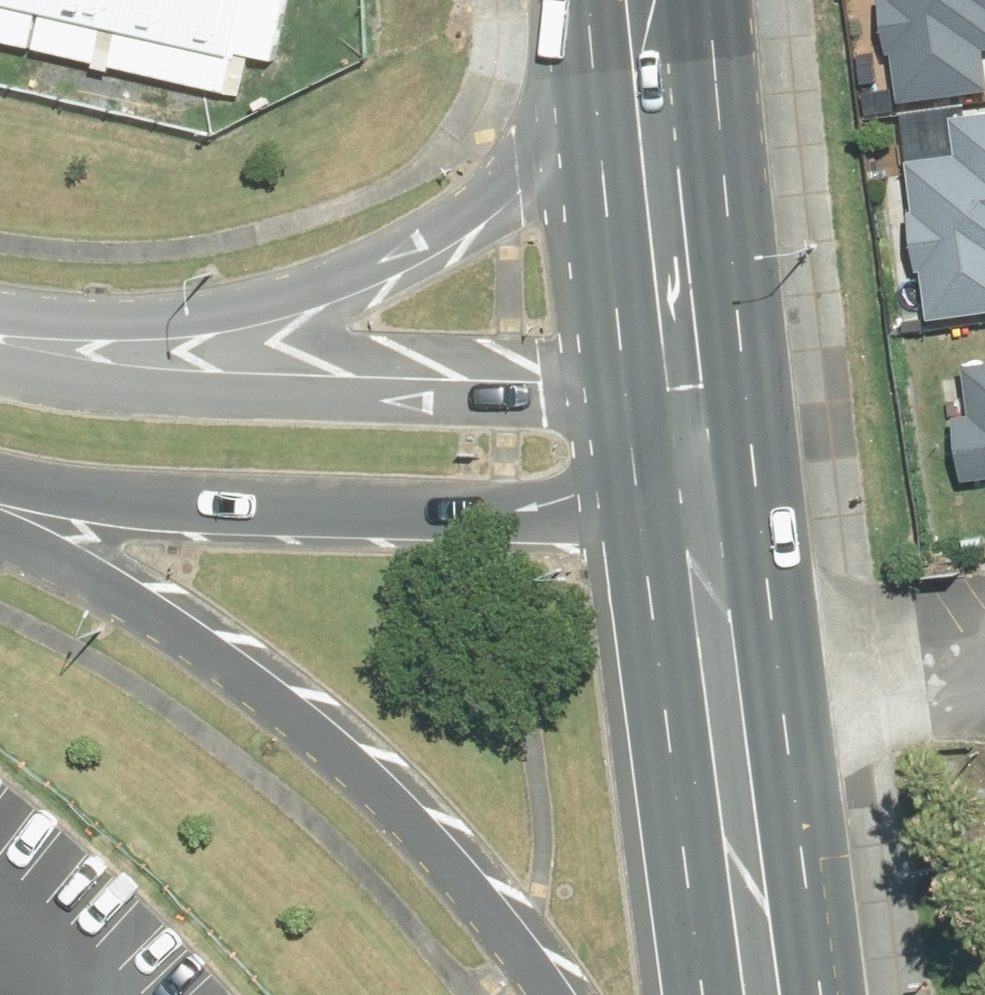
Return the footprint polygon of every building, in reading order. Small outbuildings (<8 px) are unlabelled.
[(906,110),(984,102),(984,0),(895,0),(906,110)] [(924,165),(940,329),(984,324),(984,123),(967,124),(970,161),(924,165)] [(962,417),(967,471),(984,469),(984,415),(962,417)]
